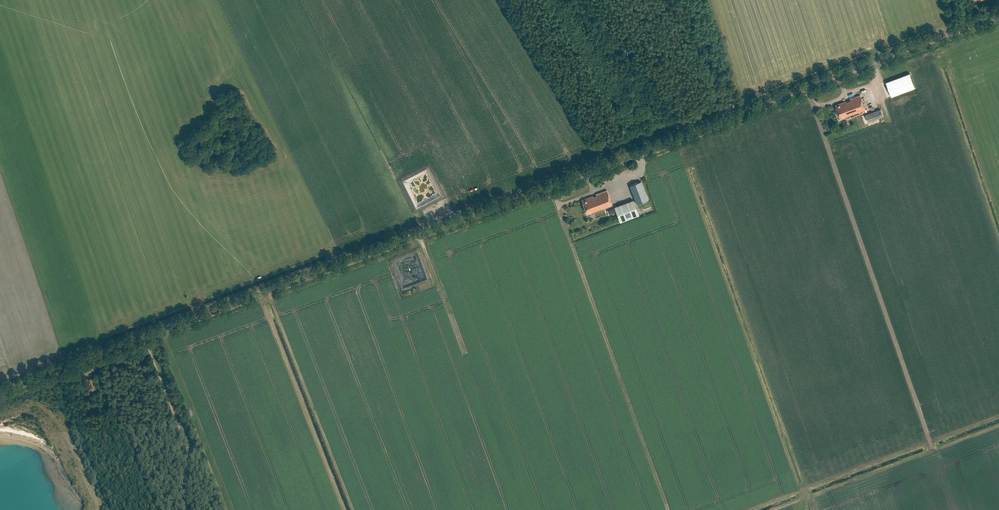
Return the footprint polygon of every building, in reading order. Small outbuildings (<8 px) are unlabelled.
[(910,73),(885,82),(891,96),(915,88),(910,73)] [(861,95),(850,99),(836,105),(841,119),(866,109),(861,95)] [(866,115),(869,122),(884,116),(880,109),(866,115)] [(630,185),(637,204),(648,199),(641,181),(630,185)] [(593,196),(582,200),(587,214),(612,205),(607,191),(597,194),(598,196),(593,198),(593,196)] [(620,221),(639,216),(635,200),(615,205),(620,221)]
